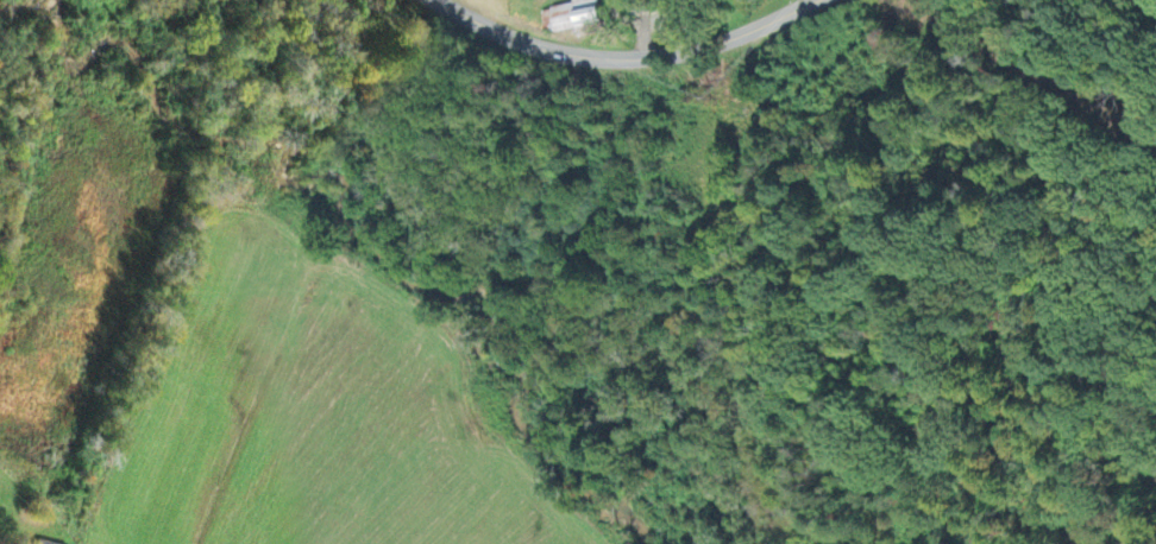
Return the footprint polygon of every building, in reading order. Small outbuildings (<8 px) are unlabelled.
[(600,0),(583,0),(572,2),(573,8),(542,13),(546,37),(578,32),(580,42),(591,40),(589,28),(604,25),(600,0)]
